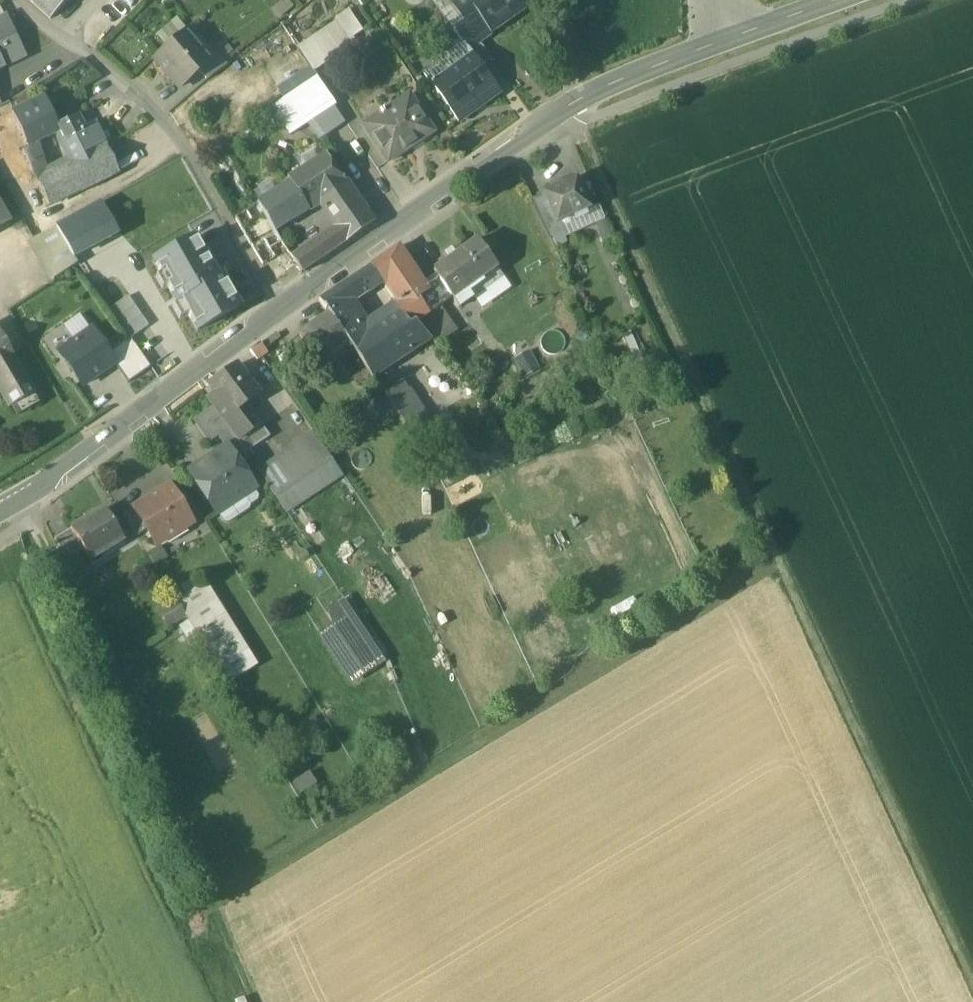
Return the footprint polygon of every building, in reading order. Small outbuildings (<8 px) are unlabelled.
[(51,20),(71,0),(28,0),(51,20)] [(292,4),(288,0),(281,0),(273,10),(281,16),(292,4)] [(476,13),(491,34),(528,8),(522,0),(467,0),(476,13)] [(491,34),(476,13),(464,22),(478,43),(491,34)] [(364,35),(350,15),(338,23),(352,43),(364,35)] [(0,20),(0,70),(24,58),(5,18),(0,20)] [(478,43),(464,22),(453,30),(464,45),(468,51),(478,43)] [(338,23),(299,50),(312,69),(352,43),(338,23)] [(183,33),(153,58),(179,89),(199,72),(209,63),(208,62),(183,33)] [(491,61),(478,43),(468,51),(471,55),(472,55),(481,67),(491,61)] [(468,51),(464,45),(424,75),(459,123),(500,93),(481,67),(472,55),(471,55),(468,51)] [(217,54),(208,62),(209,63),(199,72),(207,81),(215,73),(227,66),(217,54)] [(318,79),(281,103),(299,130),(336,106),(318,79)] [(433,134),(409,97),(380,116),(387,126),(370,137),(388,164),(433,134)] [(45,99),(15,112),(29,142),(58,126),(45,99)] [(1,119),(15,112),(10,102),(0,106),(0,118),(1,119)] [(299,130),(281,103),(271,110),(289,136),(299,130)] [(0,119),(0,156),(29,142),(15,112),(1,119),(0,119)] [(77,117),(58,126),(64,140),(84,131),(77,117)] [(84,131),(64,140),(73,159),(75,163),(107,147),(97,128),(85,133),(84,131)] [(4,184),(34,172),(34,171),(27,149),(32,147),(29,142),(0,156),(0,175),(4,184)] [(294,154),(302,168),(321,157),(314,144),(294,154)] [(71,164),(37,181),(49,207),(119,172),(107,147),(75,163),(71,164)] [(325,155),(287,179),(290,184),(307,211),(319,203),(321,202),(346,185),(325,155)] [(576,179),(561,186),(559,182),(551,186),(552,190),(543,194),(544,196),(557,224),(558,224),(589,209),(576,179)] [(290,184),(258,204),(274,231),(307,211),(290,184)] [(321,202),(319,203),(337,230),(339,229),(348,242),(374,224),(346,185),(321,202)] [(557,224),(544,196),(533,201),(550,238),(552,237),(562,233),(558,224),(557,224)] [(11,221),(0,202),(0,228),(11,221)] [(101,204),(56,228),(73,257),(118,233),(115,228),(101,204)] [(589,209),(558,224),(562,233),(564,237),(595,223),(603,219),(606,218),(600,205),(589,209)] [(56,228),(32,241),(54,279),(78,264),(73,257),(56,228)] [(337,230),(308,250),(318,263),(348,242),(339,229),(337,230)] [(274,231),(264,237),(271,249),(281,242),(274,231)] [(562,233),(552,237),(557,246),(566,242),(564,237),(562,233)] [(188,315),(198,331),(239,307),(222,276),(219,278),(195,238),(154,262),(178,304),(186,299),(190,308),(188,315)] [(477,240),(457,255),(452,248),(443,254),(448,261),(447,262),(467,290),(480,280),(497,268),(477,240)] [(440,307),(423,285),(423,284),(398,248),(370,267),(382,283),(396,303),(393,305),(397,310),(409,328),(415,324),(439,307),(440,307)] [(308,250),(293,260),(297,266),(302,273),(318,263),(308,250)] [(290,255),(271,269),(277,280),(297,266),(293,260),(290,255)] [(467,290),(447,262),(434,272),(436,275),(452,299),(459,309),(473,298),(467,290)] [(370,267),(321,300),(330,314),(344,333),(359,323),(350,310),(356,306),(353,303),(382,283),(370,267)] [(452,299),(436,275),(423,284),(423,285),(440,307),(452,299)] [(480,280),(467,290),(473,298),(487,288),(480,280)] [(111,309),(117,319),(135,307),(128,298),(111,309)] [(117,319),(124,329),(141,317),(135,307),(117,319)] [(439,307),(415,324),(431,341),(436,346),(456,332),(439,307)] [(397,310),(365,333),(359,323),(344,333),(349,340),(374,378),(431,341),(415,324),(409,328),(397,310)] [(330,314),(300,335),(318,361),(349,340),(344,333),(330,314)] [(124,329),(131,338),(148,326),(141,317),(124,329)] [(83,388),(116,365),(108,354),(91,330),(59,353),(83,388)] [(2,387),(0,388),(0,389),(5,398),(30,384),(0,333),(0,383),(2,387)] [(131,338),(108,354),(116,365),(128,383),(151,368),(131,338)] [(260,344),(250,351),(257,360),(267,353),(260,344)] [(516,357),(521,371),(536,365),(531,351),(516,357)] [(237,365),(237,366),(208,386),(215,395),(208,400),(213,407),(223,419),(223,420),(235,411),(246,403),(259,394),(237,365)] [(427,422),(400,381),(384,393),(410,433),(427,422)] [(246,403),(235,411),(242,421),(253,413),(246,403)] [(213,407),(193,421),(209,444),(219,437),(227,449),(228,448),(239,465),(249,459),(246,453),(238,441),(223,420),(223,419),(213,407)] [(235,411),(223,420),(230,429),(241,421),(242,421),(235,411)] [(242,421),(241,421),(250,433),(262,425),(253,413),(242,421)] [(241,421),(230,429),(238,441),(250,433),(241,421)] [(246,453),(270,437),(262,425),(250,433),(238,441),(246,453)] [(343,476),(313,432),(259,471),(288,514),(304,502),(343,476)] [(227,449),(190,474),(216,513),(254,488),(239,465),(228,448),(227,449)] [(169,487),(134,509),(134,510),(147,530),(156,546),(192,524),(169,487)] [(105,509),(70,530),(71,530),(83,551),(90,561),(124,541),(105,509)] [(147,530),(134,510),(123,517),(136,537),(147,530)] [(71,530),(55,540),(67,560),(83,551),(71,530)] [(254,665),(203,585),(177,601),(186,615),(227,682),(254,665)] [(384,662),(341,599),(326,610),(332,626),(318,636),(352,684),(384,662)] [(177,601),(164,609),(173,623),(186,615),(177,601)] [(173,623),(164,609),(160,612),(168,626),(173,623)] [(301,795),(318,785),(311,771),(293,781),(301,795)]
